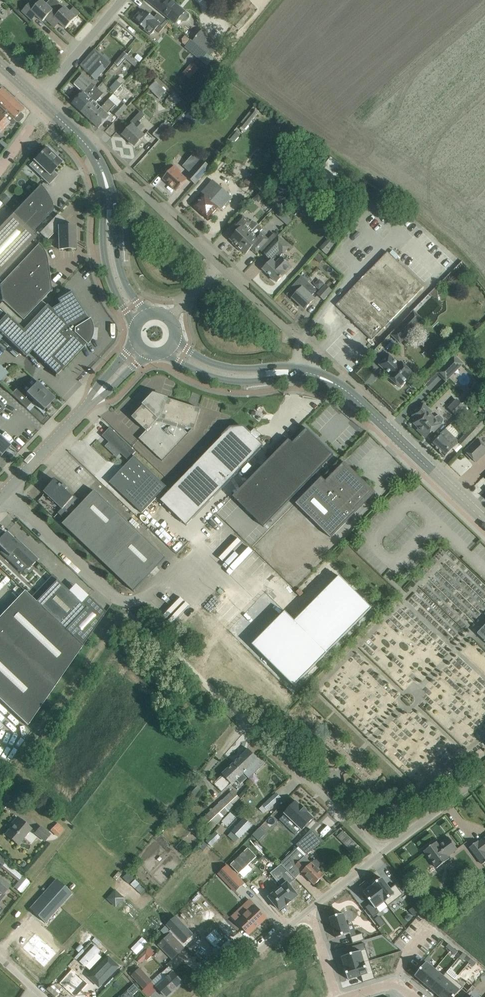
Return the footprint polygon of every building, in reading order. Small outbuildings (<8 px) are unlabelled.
[(46,19),(56,8),(60,3),(57,0),(50,0),(46,5),(42,0),(36,6),(32,1),(22,11),(32,20),(37,16),(43,21),(46,19)] [(174,24),(173,26),(177,29),(183,21),(186,21),(189,18),(189,16),(171,0),(146,0),(174,24)] [(234,25),(239,29),(256,8),(251,3),(234,25)] [(56,8),(46,19),(55,27),(60,23),(66,28),(80,13),(74,7),(70,12),(65,7),(60,12),(56,8)] [(158,14),(154,19),(146,12),(143,16),(140,13),(134,20),(145,29),(144,30),(150,36),(156,29),(160,33),(168,22),(158,14)] [(108,36),(124,50),(132,41),(117,27),(108,36)] [(203,29),(193,41),(211,56),(220,44),(203,29)] [(193,41),(191,39),(184,47),(204,64),(211,56),(193,41)] [(128,55),(124,52),(114,62),(119,67),(126,59),(137,68),(140,65),(128,55)] [(98,61),(92,67),(88,72),(95,80),(106,69),(98,61)] [(196,66),(187,76),(190,79),(199,69),(196,66)] [(215,73),(212,77),(219,81),(222,77),(215,73)] [(89,97),(98,88),(83,74),(74,84),(83,92),(72,103),(81,111),(92,100),(89,97)] [(114,91),(124,81),(120,76),(109,86),(114,91)] [(155,81),(149,88),(160,99),(166,92),(155,81)] [(0,107),(3,109),(13,98),(2,88),(0,90),(0,106),(0,107)] [(104,94),(98,88),(89,97),(92,100),(81,111),(90,120),(101,108),(96,103),(104,94)] [(101,108),(90,120),(99,128),(110,116),(108,114),(110,111),(118,118),(128,107),(114,94),(101,108)] [(3,109),(0,112),(0,133),(9,123),(11,124),(13,124),(16,121),(17,122),(19,122),(23,118),(23,115),(20,113),(24,108),(13,98),(3,109)] [(191,110),(186,116),(186,118),(186,121),(196,120),(196,114),(191,110)] [(243,124),(241,126),(241,127),(245,129),(245,130),(245,129),(249,126),(258,114),(258,113),(254,110),(252,113),(243,124)] [(144,126),(140,122),(146,116),(141,111),(130,123),(132,124),(123,134),(135,146),(144,136),(139,131),(144,126)] [(164,124),(162,123),(153,134),(160,140),(169,129),(168,128),(170,126),(166,122),(164,124)] [(40,176),(49,185),(58,175),(54,171),(62,162),(52,153),(53,152),(49,148),(48,149),(46,147),(34,160),(45,171),(40,176)] [(192,158),(199,164),(187,177),(195,184),(210,168),(202,159),(201,160),(196,155),(192,158)] [(320,170),(333,180),(343,167),(330,157),(320,170)] [(175,166),(170,171),(163,179),(177,191),(187,180),(180,173),(181,172),(175,166)] [(247,178),(244,182),(249,186),(254,181),(250,178),(247,178)] [(213,180),(209,185),(202,192),(205,195),(194,207),(208,219),(219,207),(221,209),(232,197),(213,180)] [(0,226),(0,274),(37,236),(32,232),(53,210),(54,210),(53,206),(51,202),(50,199),(48,195),(46,192),(43,188),(40,185),(13,213),(0,226)] [(2,195),(0,198),(0,199),(5,204),(8,201),(2,195)] [(39,232),(41,234),(47,240),(55,232),(58,233),(59,249),(76,249),(75,226),(69,226),(69,223),(58,214),(39,232)] [(238,247),(258,225),(259,225),(256,223),(252,220),(250,222),(243,215),(232,226),(237,231),(230,239),(238,247)] [(262,229),(258,225),(238,247),(246,254),(253,246),(258,251),(260,249),(263,252),(278,236),(275,233),(268,240),(260,232),(262,229)] [(279,237),(278,236),(263,252),(272,260),(263,269),(277,282),(291,267),(281,257),(291,247),(279,236),(279,237)] [(327,240),(319,249),(326,254),(333,245),(327,240)] [(44,250),(39,244),(0,284),(0,289),(2,301),(23,321),(51,291),(51,292),(47,260),(44,250)] [(344,313),(354,322),(372,340),(390,322),(424,287),(393,257),(388,252),(336,305),(339,307),(335,310),(341,316),(344,313)] [(302,277),(292,287),(298,292),(293,297),(305,309),(315,299),(311,296),(316,290),(302,277)] [(332,291),(326,285),(318,294),(324,299),(332,291)] [(430,294),(431,296),(433,296),(434,297),(435,298),(436,298),(437,299),(438,300),(439,301),(439,300),(438,286),(430,294)] [(0,322),(0,333),(26,357),(31,351),(56,375),(55,376),(55,377),(85,345),(86,344),(85,343),(86,341),(88,339),(88,337),(89,335),(92,335),(92,331),(90,330),(89,328),(89,326),(88,324),(87,322),(89,321),(88,320),(70,290),(69,291),(70,292),(57,300),(59,304),(51,309),(47,305),(23,330),(6,314),(0,322)] [(407,319),(391,335),(400,343),(415,327),(407,319)] [(399,363),(390,355),(380,365),(390,374),(388,376),(399,387),(413,373),(401,361),(399,363)] [(463,363),(455,355),(438,373),(446,381),(463,363)] [(19,386),(12,394),(26,408),(33,401),(43,411),(55,399),(37,382),(26,393),(19,386)] [(159,398),(158,398),(156,398),(155,398),(154,398),(153,398),(152,399),(151,400),(150,398),(149,399),(151,400),(146,406),(144,404),(132,417),(146,431),(139,439),(163,461),(193,429),(194,430),(201,409),(167,398),(166,400),(160,398),(160,396),(159,396),(159,398)] [(424,404),(420,408),(413,415),(418,420),(414,423),(419,428),(418,430),(426,437),(433,431),(434,432),(443,423),(444,419),(440,415),(437,417),(435,418),(427,411),(429,409),(424,404)] [(452,413),(458,418),(466,409),(461,404),(452,413)] [(464,433),(473,442),(484,430),(484,425),(479,418),(464,433)] [(456,431),(450,424),(441,434),(442,435),(432,444),(445,457),(455,447),(459,442),(452,435),(456,431)] [(127,460),(135,451),(109,426),(101,434),(127,460)] [(231,428),(161,501),(186,526),(263,446),(257,440),(262,435),(255,428),(250,433),(244,427),(231,428)] [(327,464),(328,463),(327,463),(334,456),(334,455),(334,454),(333,454),(323,444),(323,443),(322,444),(319,441),(320,440),(319,440),(308,430),(309,429),(308,429),(307,429),(304,431),(303,431),(304,432),(301,435),(300,435),(299,435),(300,436),(298,437),(297,438),(298,438),(294,441),(293,442),(294,442),(293,443),(289,439),(233,497),(264,527),(323,467),(324,467),(323,466),(326,463),(327,464)] [(1,456),(11,446),(0,435),(0,456),(1,456)] [(478,439),(465,451),(476,462),(484,454),(484,447),(478,439)] [(167,487),(162,482),(135,456),(110,482),(110,483),(142,513),(167,487)] [(322,477),(296,503),(331,537),(356,512),(354,510),(372,492),(343,464),(345,462),(326,481),(322,477)] [(65,518),(67,520),(83,503),(75,496),(73,497),(66,490),(68,487),(64,484),(62,486),(55,480),(44,491),(50,497),(48,498),(54,503),(55,502),(62,509),(58,513),(64,519),(65,518)] [(67,520),(63,524),(134,592),(166,558),(94,491),(83,503),(67,520)] [(29,568),(38,559),(19,541),(17,542),(6,532),(0,538),(0,548),(9,556),(12,552),(29,568)] [(229,535),(212,553),(226,566),(238,554),(242,557),(247,552),(229,535)] [(484,603),(484,581),(456,554),(444,567),(455,577),(450,582),(460,592),(453,599),(459,604),(454,609),(468,622),(484,603)] [(27,590),(32,586),(24,576),(19,580),(27,590)] [(339,576),(295,621),(328,653),(372,608),(339,576)] [(81,603),(57,580),(36,602),(83,646),(106,613),(88,596),(81,603)] [(24,591),(0,617),(0,700),(27,726),(83,646),(36,602),(24,591)] [(226,628),(246,609),(241,605),(222,623),(226,628)] [(285,612),(252,645),(295,687),(328,653),(295,621),(285,612)] [(249,750),(234,764),(243,774),(243,773),(244,773),(249,778),(263,765),(258,759),(253,754),(249,750)] [(223,775),(214,783),(222,792),(232,784),(236,780),(241,785),(247,778),(246,777),(243,774),(234,764),(233,764),(233,765),(223,774),(223,775)] [(233,790),(202,819),(209,828),(213,825),(215,827),(223,819),(221,818),(234,805),(234,804),(240,798),(233,790)] [(277,793),(262,806),(266,810),(281,797),(277,793)] [(270,813),(284,801),(281,798),(267,810),(270,813)] [(285,814),(280,820),(282,822),(286,825),(296,835),(301,829),(302,830),(314,818),(308,812),(301,805),(300,805),(296,801),(285,813),(285,814)] [(17,817),(10,827),(11,828),(5,834),(17,844),(31,829),(17,817)] [(244,819),(232,831),(239,838),(240,839),(252,826),(244,819)] [(51,830),(58,836),(65,830),(57,823),(51,830)] [(35,833),(45,841),(50,834),(40,826),(35,833)] [(260,828),(253,835),(259,841),(266,834),(260,828)] [(311,830),(297,845),(299,847),(305,853),(306,854),(324,841),(311,830)] [(350,838),(343,831),(337,837),(344,844),(350,838)] [(437,868),(449,859),(447,857),(458,849),(449,837),(438,845),(437,842),(424,851),(437,868)] [(479,842),(478,841),(470,847),(483,864),(484,863),(484,838),(479,842)] [(295,851),(288,858),(293,863),(302,872),(315,885),(324,876),(317,869),(320,866),(320,863),(317,860),(314,860),(312,863),(304,855),(305,853),(299,847),(295,851)] [(248,848),(231,865),(239,874),(256,857),(248,848)] [(282,887),(269,897),(280,910),(287,905),(292,901),(299,896),(290,885),(296,879),(282,865),(271,873),(282,887)] [(228,866),(219,874),(235,891),(244,883),(228,866)] [(128,872),(123,877),(129,883),(134,878),(128,872)] [(30,883),(22,876),(14,887),(20,892),(27,884),(28,886),(30,883)] [(1,892),(3,894),(10,886),(0,877),(0,893),(1,892)] [(382,878),(373,885),(385,901),(389,906),(390,905),(403,895),(404,894),(403,894),(396,885),(390,889),(382,878)] [(49,885),(29,907),(37,914),(38,915),(45,907),(51,912),(64,898),(49,885)] [(373,886),(364,893),(371,903),(372,903),(371,904),(366,907),(374,917),(379,913),(376,909),(385,901),(373,885),(372,886),(373,886)] [(115,890),(107,899),(116,907),(124,898),(115,890)] [(267,918),(250,900),(242,907),(247,913),(237,922),(249,934),(267,918)] [(344,914),(330,918),(336,938),(350,934),(344,914)] [(179,918),(171,926),(184,940),(185,941),(194,933),(193,932),(180,918),(179,917),(178,918),(179,918)] [(215,926),(202,938),(203,938),(211,948),(212,948),(213,947),(220,954),(217,957),(217,956),(216,957),(217,957),(232,944),(231,943),(215,927),(215,926)] [(34,931),(21,946),(44,965),(57,950),(34,931)] [(173,960),(185,948),(171,933),(158,945),(173,960)] [(363,933),(351,937),(353,944),(365,940),(363,933)] [(93,942),(78,958),(83,963),(98,947),(93,942)] [(355,953),(342,957),(345,968),(370,961),(370,959),(367,951),(365,943),(353,947),(355,953)] [(141,965),(153,952),(149,948),(136,960),(141,965)] [(105,954),(86,975),(97,985),(116,964),(105,954)] [(370,961),(345,968),(349,980),(361,976),(364,983),(376,979),(370,961)] [(427,962),(415,976),(424,983),(435,969),(427,962)] [(169,966),(162,973),(167,978),(157,987),(166,996),(167,996),(173,991),(172,990),(182,981),(174,973),(175,972),(169,966)] [(70,967),(57,981),(74,996),(87,982),(70,967)] [(132,976),(144,989),(152,981),(140,968),(132,976)] [(435,969),(424,983),(432,990),(444,976),(443,976),(435,969)] [(432,990),(440,996),(455,979),(447,972),(446,972),(443,976),(444,976),(432,990)] [(440,996),(455,996),(464,987),(455,979),(440,996)] [(122,996),(133,996),(139,991),(134,986),(122,996)]
